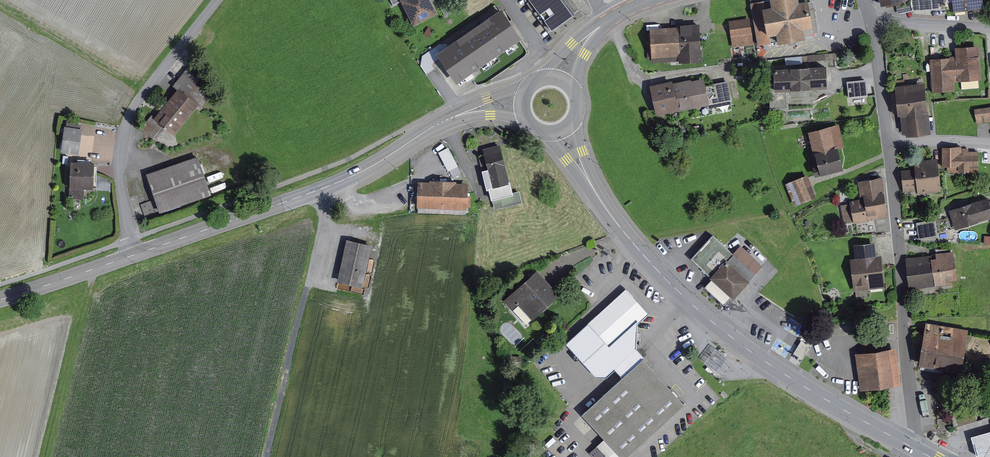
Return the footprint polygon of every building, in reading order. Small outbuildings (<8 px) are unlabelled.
[(394,5),(400,2),(412,26),(436,13),(429,0),(391,0),(394,5)] [(570,15),(558,0),(528,0),(550,30),(570,15)] [(754,2),(762,44),(813,34),(807,0),(765,0),(754,2)] [(881,6),(896,3),(898,14),(920,10),(945,10),(944,0),(879,0),(881,6)] [(954,11),(982,7),(981,0),(953,0),(954,11)] [(434,55),(455,84),(520,39),(499,9),(434,55)] [(749,19),(733,20),(735,46),(751,44),(749,19)] [(651,28),(652,56),(703,54),(702,27),(651,28)] [(956,55),(934,57),(936,90),(960,88),(959,80),(983,78),(980,43),(955,45),(956,55)] [(186,65),(175,79),(191,92),(202,78),(186,65)] [(824,69),(775,72),(776,90),(770,90),(771,109),(787,108),(786,91),(825,88),(824,69)] [(703,79),(651,85),(654,109),(706,104),(703,79)] [(866,79),(846,81),(848,99),(867,97),(866,79)] [(925,85),(896,87),(900,129),(929,127),(925,85)] [(158,121),(175,134),(197,104),(180,91),(158,121)] [(976,110),(978,122),(989,120),(989,108),(976,110)] [(86,129),(66,126),(62,155),(82,158),(86,129)] [(843,147),(838,128),(811,134),(821,175),(841,170),(836,149),(843,147)] [(504,142),(483,147),(487,168),(481,170),(486,189),(488,200),(493,199),(495,209),(523,202),(520,190),(515,191),(504,142)] [(449,166),(459,161),(450,143),(440,147),(449,166)] [(960,149),(943,149),(943,166),(947,166),(947,172),(956,172),(956,166),(958,166),(958,171),(977,171),(977,153),(968,153),(968,150),(960,151),(960,149)] [(143,177),(158,215),(215,194),(201,155),(143,177)] [(916,170),(902,172),(904,191),(918,190),(918,193),(940,191),(936,160),(915,163),(916,170)] [(101,162),(72,162),(73,187),(101,187),(101,162)] [(816,195),(809,180),(789,188),(796,203),(816,195)] [(859,184),(862,202),(852,203),(852,205),(842,207),(845,222),(854,221),(855,222),(888,217),(881,180),(859,184)] [(471,181),(421,181),(421,205),(471,205),(471,181)] [(956,228),(989,218),(989,201),(989,197),(950,209),(956,228)] [(920,234),(939,231),(937,215),(918,217),(920,234)] [(768,262),(745,243),(737,253),(716,235),(696,258),(717,275),(708,285),(730,305),(768,262)] [(369,246),(347,241),(339,279),(361,284),(369,246)] [(854,245),(855,259),(877,256),(875,242),(854,245)] [(954,253),(913,257),(915,283),(956,280),(954,253)] [(855,259),(850,259),(853,291),(885,288),(881,256),(877,256),(855,259)] [(561,294),(542,272),(516,294),(535,316),(561,294)] [(639,322),(651,310),(630,287),(571,343),(604,379),(618,366),(622,370),(626,374),(586,413),(609,438),(600,446),(610,456),(627,456),(686,401),(645,357),(647,355),(639,347),(639,322)] [(927,324),(923,365),(964,368),(966,352),(989,354),(989,336),(967,334),(968,327),(927,324)] [(793,354),(802,359),(810,345),(801,340),(793,354)] [(732,362),(715,348),(704,362),(721,376),(732,362)] [(896,349),(856,354),(860,391),(885,387),(901,385),(896,349)]
